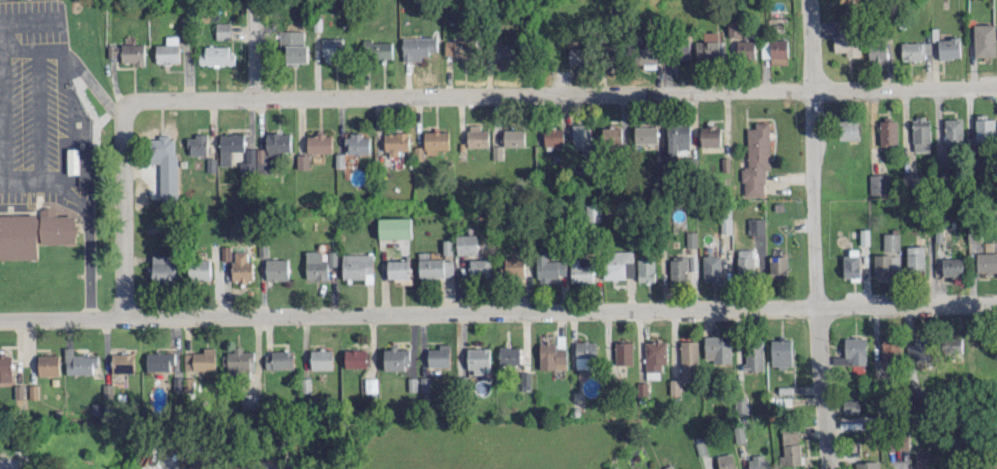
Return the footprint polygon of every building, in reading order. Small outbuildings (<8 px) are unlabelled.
[(729,36),(740,36),(739,20),(728,20),(729,36)] [(229,22),(215,22),(215,39),(230,39),(229,22)] [(974,24),(975,56),(996,56),(995,24),(974,24)] [(834,51),(846,51),(846,56),(860,56),(860,29),(840,30),(840,35),(834,35),(834,51)] [(303,30),(280,30),(279,46),(286,46),(285,62),(307,63),(307,44),(303,44),(303,30)] [(696,41),(696,59),(722,59),(722,31),(704,31),(704,41),(696,41)] [(156,63),(179,62),(178,35),(165,35),(166,44),(155,44),(156,63)] [(322,37),(322,61),(341,61),(342,37),(322,37)] [(421,60),(421,53),(438,52),(437,37),(402,38),(403,60),(421,60)] [(960,37),(938,38),(939,58),(960,58),(960,37)] [(445,57),(472,56),(472,39),(444,39),(445,57)] [(762,57),(771,57),(771,63),(788,63),(788,39),(761,40),(762,57)] [(392,58),(392,41),(362,40),(362,58),(392,58)] [(755,40),(738,40),(738,59),(755,58),(755,40)] [(690,41),(675,41),(676,59),(690,59),(690,41)] [(902,57),(931,58),(931,42),(902,41),(902,57)] [(144,63),(143,43),(121,43),(121,63),(144,63)] [(868,60),(891,60),(892,43),(869,43),(868,60)] [(107,56),(120,55),(120,44),(107,45),(107,56)] [(228,45),(205,46),(205,53),(198,53),(199,64),(234,63),(234,52),(228,52),(228,45)] [(659,66),(659,46),(638,46),(638,66),(659,66)] [(569,64),(586,64),(586,47),(569,47),(569,64)] [(976,140),(995,140),(995,116),(975,116),(976,140)] [(913,150),(930,150),(930,117),(913,117),(913,150)] [(962,118),(944,119),(945,145),(963,145),(962,118)] [(839,138),(858,139),(859,119),(840,119),(839,138)] [(898,144),(897,120),(879,121),(880,145),(898,144)] [(748,128),(748,167),(743,167),(743,196),(764,195),(764,169),(770,169),(769,121),(755,122),(755,128),(748,128)] [(668,154),(678,153),(678,148),(690,148),(690,123),(667,124),(668,154)] [(488,129),(480,130),(480,124),(467,125),(468,147),(488,146),(488,129)] [(590,125),(572,125),(573,149),(582,149),(582,155),(591,154),(590,125)] [(657,126),(634,126),(635,143),(657,142),(657,126)] [(700,126),(701,146),(721,145),(721,126),(700,126)] [(562,127),(543,128),(544,145),(563,145),(562,127)] [(621,127),(602,127),(603,146),(622,145),(621,127)] [(524,129),(503,129),(504,146),(524,146),(524,129)] [(424,131),(425,151),(449,151),(449,130),(424,131)] [(240,173),(273,172),(272,152),(290,152),(290,132),(266,132),(266,148),(246,148),(246,161),(240,161),(240,173)] [(409,149),(409,132),(384,132),(385,150),(389,150),(390,159),(399,159),(399,150),(409,149)] [(207,154),(207,133),(195,133),(195,137),(186,137),(187,146),(189,146),(189,155),(207,154)] [(231,165),(231,151),(244,150),(244,133),(219,134),(220,165),(231,165)] [(307,133),(307,152),(332,152),(332,135),(324,135),(324,133),(307,133)] [(370,135),(347,134),(346,153),(369,153),(370,135)] [(174,136),(158,135),(158,138),(149,138),(149,155),(174,156),(174,136)] [(493,159),(502,159),(502,145),(492,145),(493,159)] [(423,146),(414,146),(414,159),(423,159),(423,146)] [(70,149),(96,149),(96,185),(80,185),(80,174),(70,175),(70,149)] [(297,168),(309,168),(309,153),(296,154),(297,168)] [(869,174),(869,194),(887,193),(887,173),(869,174)] [(601,220),(600,204),(585,204),(586,221),(601,220)] [(731,233),(731,206),(720,207),(721,233),(731,233)] [(35,257),(35,242),(73,243),(72,215),(38,215),(35,218),(34,214),(0,214),(0,258),(35,257)] [(378,218),(379,238),(411,238),(411,217),(378,218)] [(747,218),(747,234),(764,233),(764,218),(747,218)] [(860,245),(869,244),(868,228),(859,229),(860,245)] [(696,231),(686,231),(686,246),(697,246),(696,231)] [(883,250),(900,249),(899,232),(883,233),(883,250)] [(477,234),(456,234),(457,254),(477,253),(477,234)] [(442,240),(443,253),(453,253),(452,239),(442,240)] [(230,245),(221,246),(222,259),(231,259),(230,245)] [(924,272),(923,246),(906,246),(907,273),(924,272)] [(736,273),(753,273),(753,249),(736,249),(736,273)] [(233,281),(252,281),(252,260),(248,260),(247,250),(232,251),(233,281)] [(327,259),(321,259),(321,250),(305,250),(306,279),(327,278),(327,259)] [(634,277),(634,250),(603,251),(604,278),(634,277)] [(328,265),(337,265),(336,251),(328,251),(328,265)] [(977,272),(996,272),(996,252),(976,252),(977,272)] [(373,254),(343,253),(343,278),(365,278),(365,283),(373,283),(373,254)] [(566,260),(546,260),(546,253),(536,253),(537,282),(549,282),(549,275),(566,275),(566,260)] [(873,254),(874,281),(891,281),(891,254),(873,254)] [(175,255),(152,255),(152,280),(175,279),(175,255)] [(719,255),(702,255),(702,281),(720,281),(719,255)] [(843,277),(859,276),(859,255),(843,255),(843,277)] [(505,256),(506,276),(524,275),(524,256),(505,256)] [(687,256),(669,256),(670,280),(687,280),(687,256)] [(770,279),(787,279),(787,256),(769,256),(770,279)] [(963,275),(962,257),(942,258),(942,275),(963,275)] [(188,280),(210,280),(211,259),(189,258),(188,280)] [(288,280),(288,258),(266,259),(266,280),(288,280)] [(453,258),(419,259),(419,277),(454,276),(453,258)] [(491,258),(470,258),(470,276),(491,276),(491,258)] [(570,280),(592,281),(593,258),(571,258),(570,280)] [(655,281),(654,258),(637,258),(638,281),(655,281)] [(388,278),(409,277),(409,259),(387,260),(388,278)] [(730,360),(730,337),(704,337),(705,361),(730,360)] [(844,337),(845,364),(866,364),(866,337),(844,337)] [(882,337),(883,358),(900,357),(899,337),(882,337)] [(907,343),(907,361),(931,360),(930,337),(914,337),(915,343),(907,343)] [(961,337),(943,337),(943,352),(962,351),(961,337)] [(771,366),(792,366),(791,339),(771,340),(771,366)] [(681,381),(698,380),(696,340),(680,340),(681,381)] [(576,341),(576,367),(595,367),(595,341),(576,341)] [(614,342),(615,364),(632,364),(632,341),(614,342)] [(645,341),(645,378),(660,378),(660,363),(666,363),(667,341),(645,341)] [(540,368),(566,368),(566,347),(556,348),(555,342),(539,342),(540,368)] [(763,369),(763,342),(744,343),(744,370),(763,369)] [(449,343),(438,344),(438,348),(428,348),(428,366),(450,365),(449,343)] [(224,371),(254,371),(254,351),(242,350),(242,346),(233,346),(233,353),(224,353),(224,371)] [(519,363),(519,346),(499,346),(499,363),(519,363)] [(66,374),(93,373),(93,365),(98,365),(98,354),(74,355),(73,347),(65,347),(66,374)] [(214,369),(214,347),(203,347),(203,352),(184,352),(184,370),(214,369)] [(384,368),(410,368),(409,347),(384,348),(384,368)] [(489,347),(467,348),(467,371),(490,371),(489,347)] [(332,349),(310,350),(311,369),(332,369),(332,349)] [(344,367),(369,367),(369,349),(344,349),(344,367)] [(147,370),(173,370),(173,351),(146,352),(147,370)] [(293,368),(293,351),(265,351),(265,368),(293,368)] [(11,353),(0,353),(0,381),(12,381),(11,353)] [(134,353),(112,353),(112,372),(134,372),(134,353)] [(59,354),(37,355),(38,375),(60,374),(59,354)] [(521,389),(530,389),(531,371),(522,370),(521,389)] [(377,392),(377,378),(365,378),(365,392),(377,392)] [(680,378),(670,378),(669,394),(679,394),(680,378)] [(14,398),(23,398),(23,385),(14,385),(14,398)] [(748,396),(735,396),(735,414),(747,414),(748,396)] [(843,413),(860,413),(859,399),(843,399),(843,413)] [(801,464),(799,427),(782,428),(783,455),(779,456),(779,465),(801,464)] [(719,468),(735,468),(732,452),(716,455),(719,468)] [(771,455),(748,456),(749,468),(771,468),(771,455)] [(916,468),(935,468),(935,456),(915,456),(916,468)] [(856,468),(878,468),(878,461),(856,461),(856,468)]
